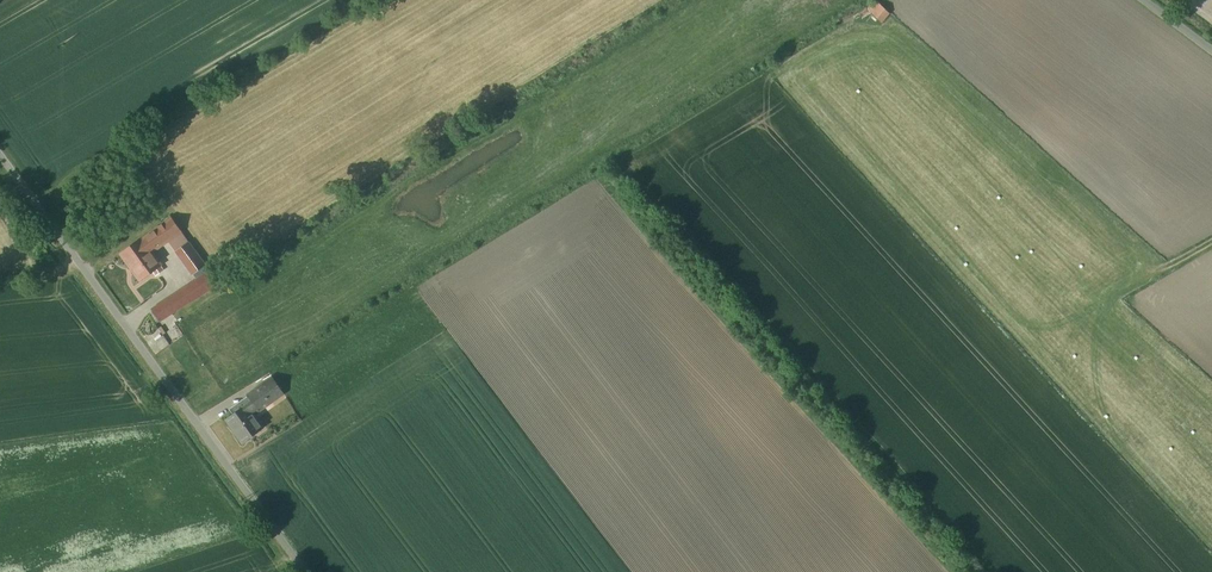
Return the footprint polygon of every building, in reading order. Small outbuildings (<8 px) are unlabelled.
[(869,9),(884,22),(893,13),(879,0),(877,0),(869,9)] [(97,86),(87,93),(95,105),(105,97),(97,86)] [(142,239),(121,254),(140,280),(161,265),(152,252),(181,231),(172,218),(151,233),(142,239)] [(205,266),(188,243),(176,251),(193,274),(205,266)] [(205,266),(193,274),(197,280),(210,272),(205,266)] [(197,280),(182,290),(190,301),(190,302),(218,284),(210,272),(197,280)] [(182,290),(152,310),(160,321),(190,301),(182,290)] [(249,403),(247,405),(246,404),(233,414),(226,419),(227,420),(236,432),(235,433),(236,433),(242,442),(243,443),(263,428),(253,415),(284,393),(274,379),(262,387),(261,386),(248,395),(252,402),(249,404),(249,403)]
